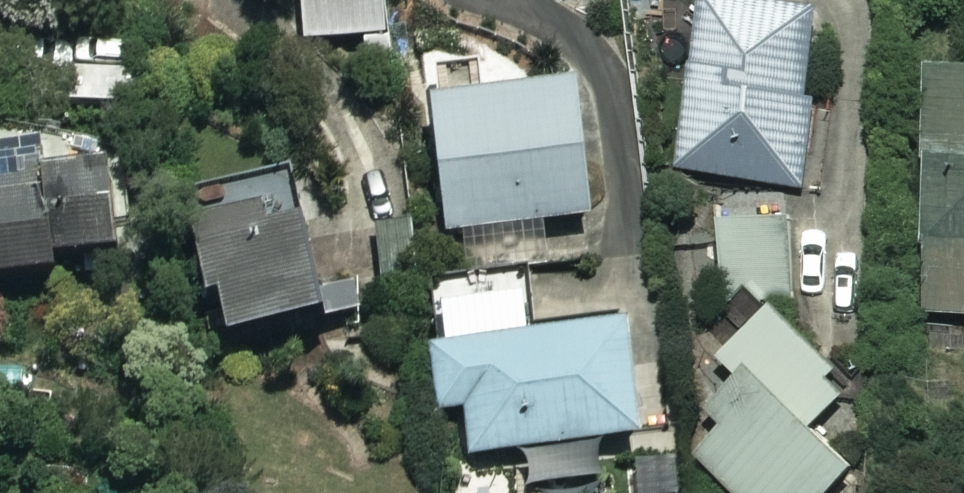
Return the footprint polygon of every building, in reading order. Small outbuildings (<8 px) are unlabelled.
[(394,0),(310,0),(312,50),(372,47),(374,71),(397,69),(394,0)] [(708,18),(681,172),(810,195),(826,106),(818,105),(833,19),(727,0),(726,0),(722,20),(708,18)] [(948,80),(938,168),(948,169),(932,313),(963,316),(963,82),(948,80)] [(164,89),(87,81),(83,116),(161,124),(164,89)] [(604,226),(592,94),(484,106),(482,83),(438,87),(452,242),(468,241),(471,271),(517,267),(514,234),(604,226)] [(0,162),(0,294),(132,279),(121,184),(59,191),(55,156),(0,162)] [(344,331),(310,209),(203,241),(161,254),(179,319),(225,307),(240,360),(344,331)] [(798,225),(727,217),(718,289),(790,297),(798,225)] [(410,231),(375,233),(379,299),(414,297),(410,231)] [(648,450),(642,338),(543,342),(541,305),(476,309),(478,353),(441,355),(445,421),(474,419),(476,460),(648,450)] [(876,473),(828,428),(868,385),(789,310),(731,369),(748,385),(716,420),(729,433),(701,462),(734,492),(856,492),(876,473)]
